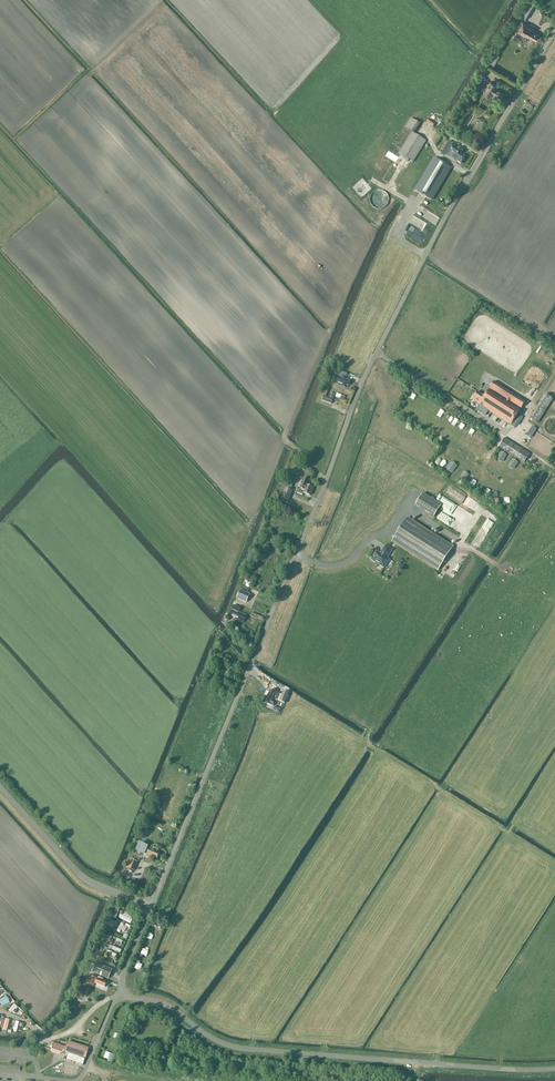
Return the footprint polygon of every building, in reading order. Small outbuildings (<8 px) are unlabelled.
[(529,0),(526,0),(518,14),(525,18),(534,3),(529,0)] [(534,29),(522,23),(517,32),(528,38),(529,37),(535,41),(539,35),(532,31),(534,29)] [(485,78),(480,75),(475,82),(477,84),(467,98),(471,101),(476,93),(477,94),(482,87),(480,86),(485,78)] [(501,97),(503,93),(500,91),(500,90),(495,87),(496,85),(490,82),(483,95),(489,98),(492,92),(497,95),(501,97)] [(439,118),(433,113),(426,123),(432,128),(435,124),(435,123),(439,118)] [(405,128),(411,132),(414,133),(419,124),(411,118),(405,128)] [(426,141),(414,133),(411,132),(399,154),(413,162),(426,141)] [(457,161),(461,164),(465,157),(461,154),(463,150),(452,144),(445,156),(456,162),(457,161)] [(432,199),(450,168),(435,159),(417,190),(432,199)] [(388,204),(389,200),(388,196),(386,192),(382,190),(378,190),(374,192),(371,195),(370,199),(371,203),(374,207),(377,209),(382,209),(386,207),(388,204)] [(422,243),(430,227),(413,219),(410,226),(406,236),(422,243)] [(398,246),(394,254),(412,263),(413,260),(405,256),(406,256),(408,257),(410,252),(398,246)] [(345,379),(339,376),(336,384),(343,386),(344,384),(345,385),(346,385),(349,386),(350,381),(347,380),(347,379),(345,379)] [(526,402),(494,381),(484,397),(477,392),(473,399),(478,403),(478,404),(480,405),(476,411),(485,417),(489,411),(511,425),(526,402)] [(539,422),(553,399),(545,394),(531,418),(539,422)] [(444,417),(448,412),(442,408),(438,414),(444,417)] [(496,422),(498,419),(492,414),(489,417),(496,422)] [(521,440),(527,444),(530,438),(524,435),(521,440)] [(524,463),(530,454),(505,438),(499,447),(524,463)] [(307,485),(309,480),(304,478),(300,488),(305,490),(303,493),(309,496),(313,488),(307,485)] [(293,492),(290,490),(292,485),(288,484),(286,489),(282,498),(289,501),(293,492)] [(452,493),(451,496),(458,498),(460,491),(451,488),(449,492),(452,493)] [(422,493),(415,505),(434,517),(441,505),(422,493)] [(451,527),(456,519),(441,509),(436,518),(451,527)] [(454,546),(407,517),(391,542),(438,571),(454,546)] [(496,526),(504,529),(508,522),(500,518),(496,526)] [(393,550),(385,545),(380,553),(376,550),(370,560),(384,568),(390,559),(388,557),(393,550)] [(448,574),(453,577),(460,564),(455,561),(448,574)] [(236,598),(246,602),(250,594),(240,590),(236,598)] [(244,622),(246,617),(238,613),(240,608),(234,605),(229,615),(236,618),(235,618),(244,622)] [(276,692),(271,690),(268,696),(274,698),(285,703),(289,693),(284,691),(282,695),(280,694),(279,695),(278,695),(279,693),(276,692)] [(272,701),(274,698),(268,696),(266,703),(271,705),(271,704),(273,705),(274,704),(273,703),(274,702),(272,701)] [(139,843),(137,842),(134,850),(136,850),(136,851),(145,855),(145,854),(147,854),(147,855),(157,859),(159,853),(149,848),(149,850),(147,849),(148,846),(139,842),(139,843)] [(135,872),(138,862),(131,859),(127,869),(135,872)] [(118,918),(130,923),(132,918),(120,913),(118,918)] [(106,924),(116,928),(118,923),(108,919),(106,924)] [(121,922),(116,929),(119,932),(124,924),(121,922)] [(115,957),(116,954),(107,949),(105,952),(115,957)] [(112,969),(96,963),(92,972),(108,979),(112,969)] [(104,987),(106,982),(91,976),(88,983),(93,985),(94,983),(104,987)] [(1,1005),(4,1003),(5,1004),(9,1001),(5,995),(0,998),(0,1003),(1,1005)] [(12,1013),(17,1006),(13,1003),(8,1010),(12,1013)] [(65,1052),(68,1053),(66,1059),(82,1064),(87,1048),(68,1042),(65,1052)] [(64,1047),(52,1043),(50,1048),(52,1052),(59,1054),(60,1051),(63,1052),(64,1047)]
